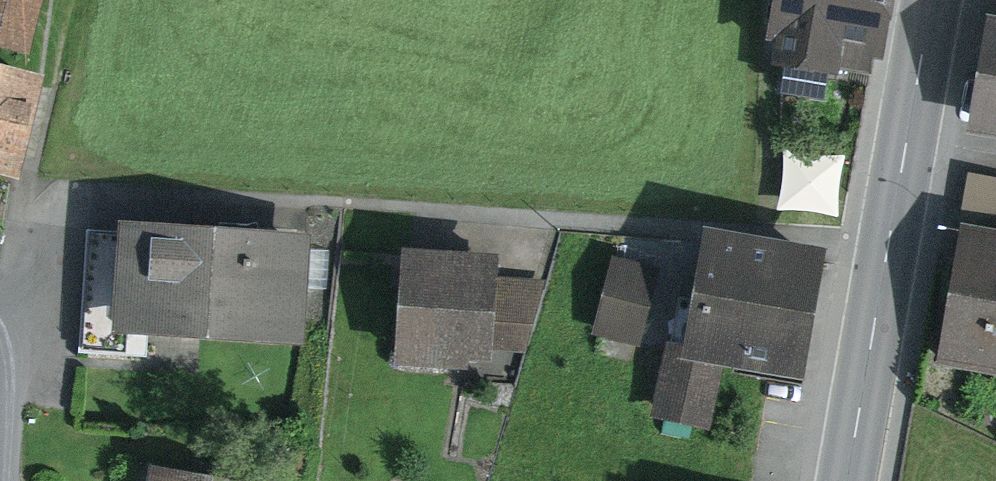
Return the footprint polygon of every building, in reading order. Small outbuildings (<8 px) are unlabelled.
[(22,45),(33,0),(0,0),(0,40),(22,45)] [(777,58),(860,70),(863,51),(872,53),(880,0),(785,0),(777,58)] [(987,104),(995,106),(995,45),(987,104)] [(20,174),(37,88),(0,81),(0,170),(20,174)] [(667,242),(624,234),(606,327),(650,336),(667,242)] [(972,234),(949,359),(995,368),(995,239),(972,234)] [(297,249),(93,241),(89,339),(293,347),(297,249)] [(811,267),(710,249),(689,360),(670,357),(660,413),(705,421),(717,360),(791,374),(811,267)] [(489,272),(412,268),(406,362),(459,365),(460,357),(485,358),(489,272)]
